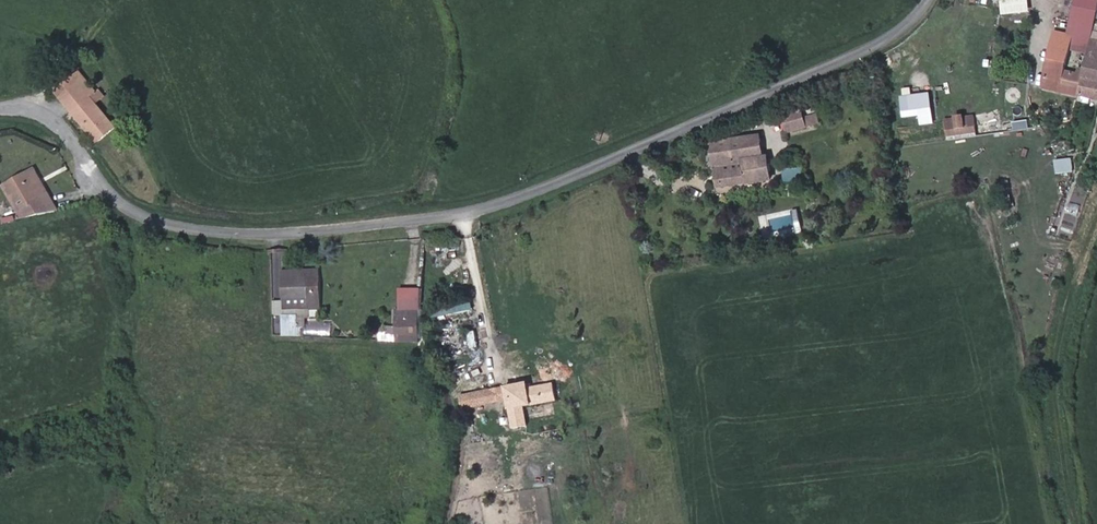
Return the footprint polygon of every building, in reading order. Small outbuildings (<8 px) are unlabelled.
[(1077,18),(1096,22),(1096,19),(1096,0),(1076,0),(1073,17),(1077,18)] [(1093,35),(1096,22),(1077,18),(1074,31),(1093,35)] [(1074,31),(1057,27),(1046,78),(1081,87),(1089,54),(1093,35),(1074,31)] [(1093,35),(1089,54),(1096,56),(1096,36),(1093,35)] [(1089,54),(1081,87),(1096,91),(1096,56),(1089,54)] [(119,124),(87,83),(92,79),(82,67),(57,86),(98,140),(119,124)] [(1001,124),(1012,122),(1013,131),(1029,128),(1024,102),(997,107),(1001,124)] [(816,113),(803,117),(801,110),(783,115),(788,135),(820,126),(816,113)] [(943,117),(945,137),(976,133),(974,114),(943,117)] [(767,153),(761,153),(760,131),(711,138),(713,164),(721,164),(723,186),(770,179),(767,153)] [(47,168),(41,157),(11,172),(24,197),(39,190),(47,206),(65,201),(54,180),(47,183),(41,172),(47,168)] [(1055,159),(1055,174),(1073,173),(1072,158),(1055,159)] [(780,181),(799,183),(800,169),(782,167),(780,181)] [(54,180),(47,168),(41,172),(47,183),(54,180)] [(799,211),(759,215),(762,238),(801,234),(799,211)] [(1064,214),(1058,234),(1066,237),(1069,229),(1073,230),(1077,217),(1064,214)] [(288,267),(289,289),(312,289),(312,302),(311,307),(324,307),(322,267),(288,267)] [(289,301),(312,302),(312,289),(289,289),(289,301)] [(470,299),(433,306),(435,317),(472,310),(470,299)] [(287,320),(308,322),(309,313),(301,314),(301,307),(287,307),(287,320)] [(396,324),(417,327),(419,310),(397,308),(396,324)] [(305,322),(304,335),(330,338),(331,325),(305,322)] [(474,331),(467,332),(470,348),(477,347),(474,331)] [(411,342),(411,354),(426,354),(426,342),(411,342)] [(521,379),(495,383),(496,394),(501,425),(520,423),(517,403),(551,398),(549,381),(522,385),(521,379)] [(451,389),(451,400),(496,394),(495,383),(478,386),(451,389)]
